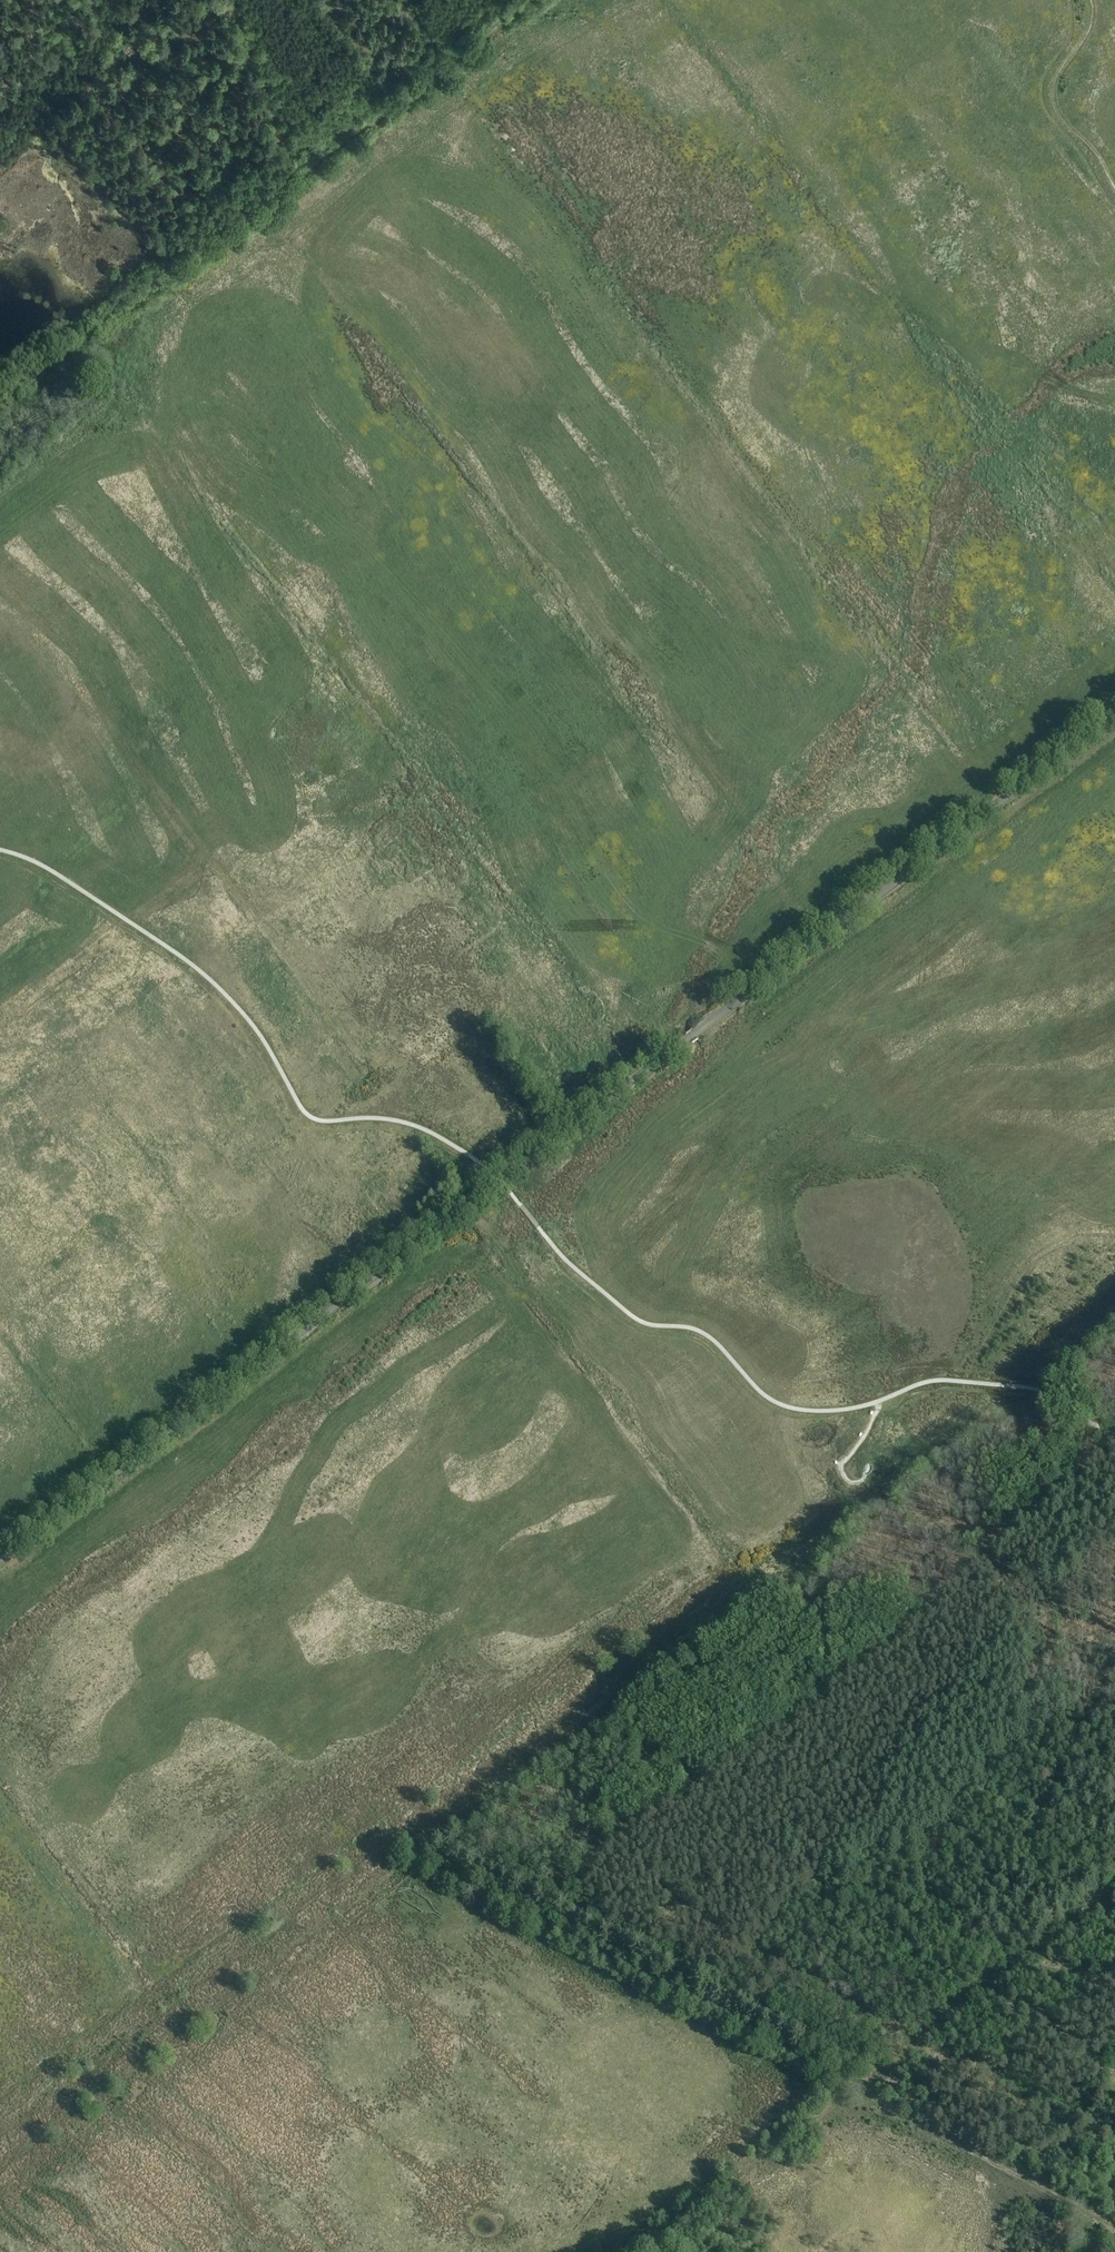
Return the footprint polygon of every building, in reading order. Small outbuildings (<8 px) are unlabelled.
[(443,1108),(430,1117),(437,1127),(450,1118),(443,1108)] [(452,1125),(455,1136),(465,1134),(463,1123),(452,1125)]
